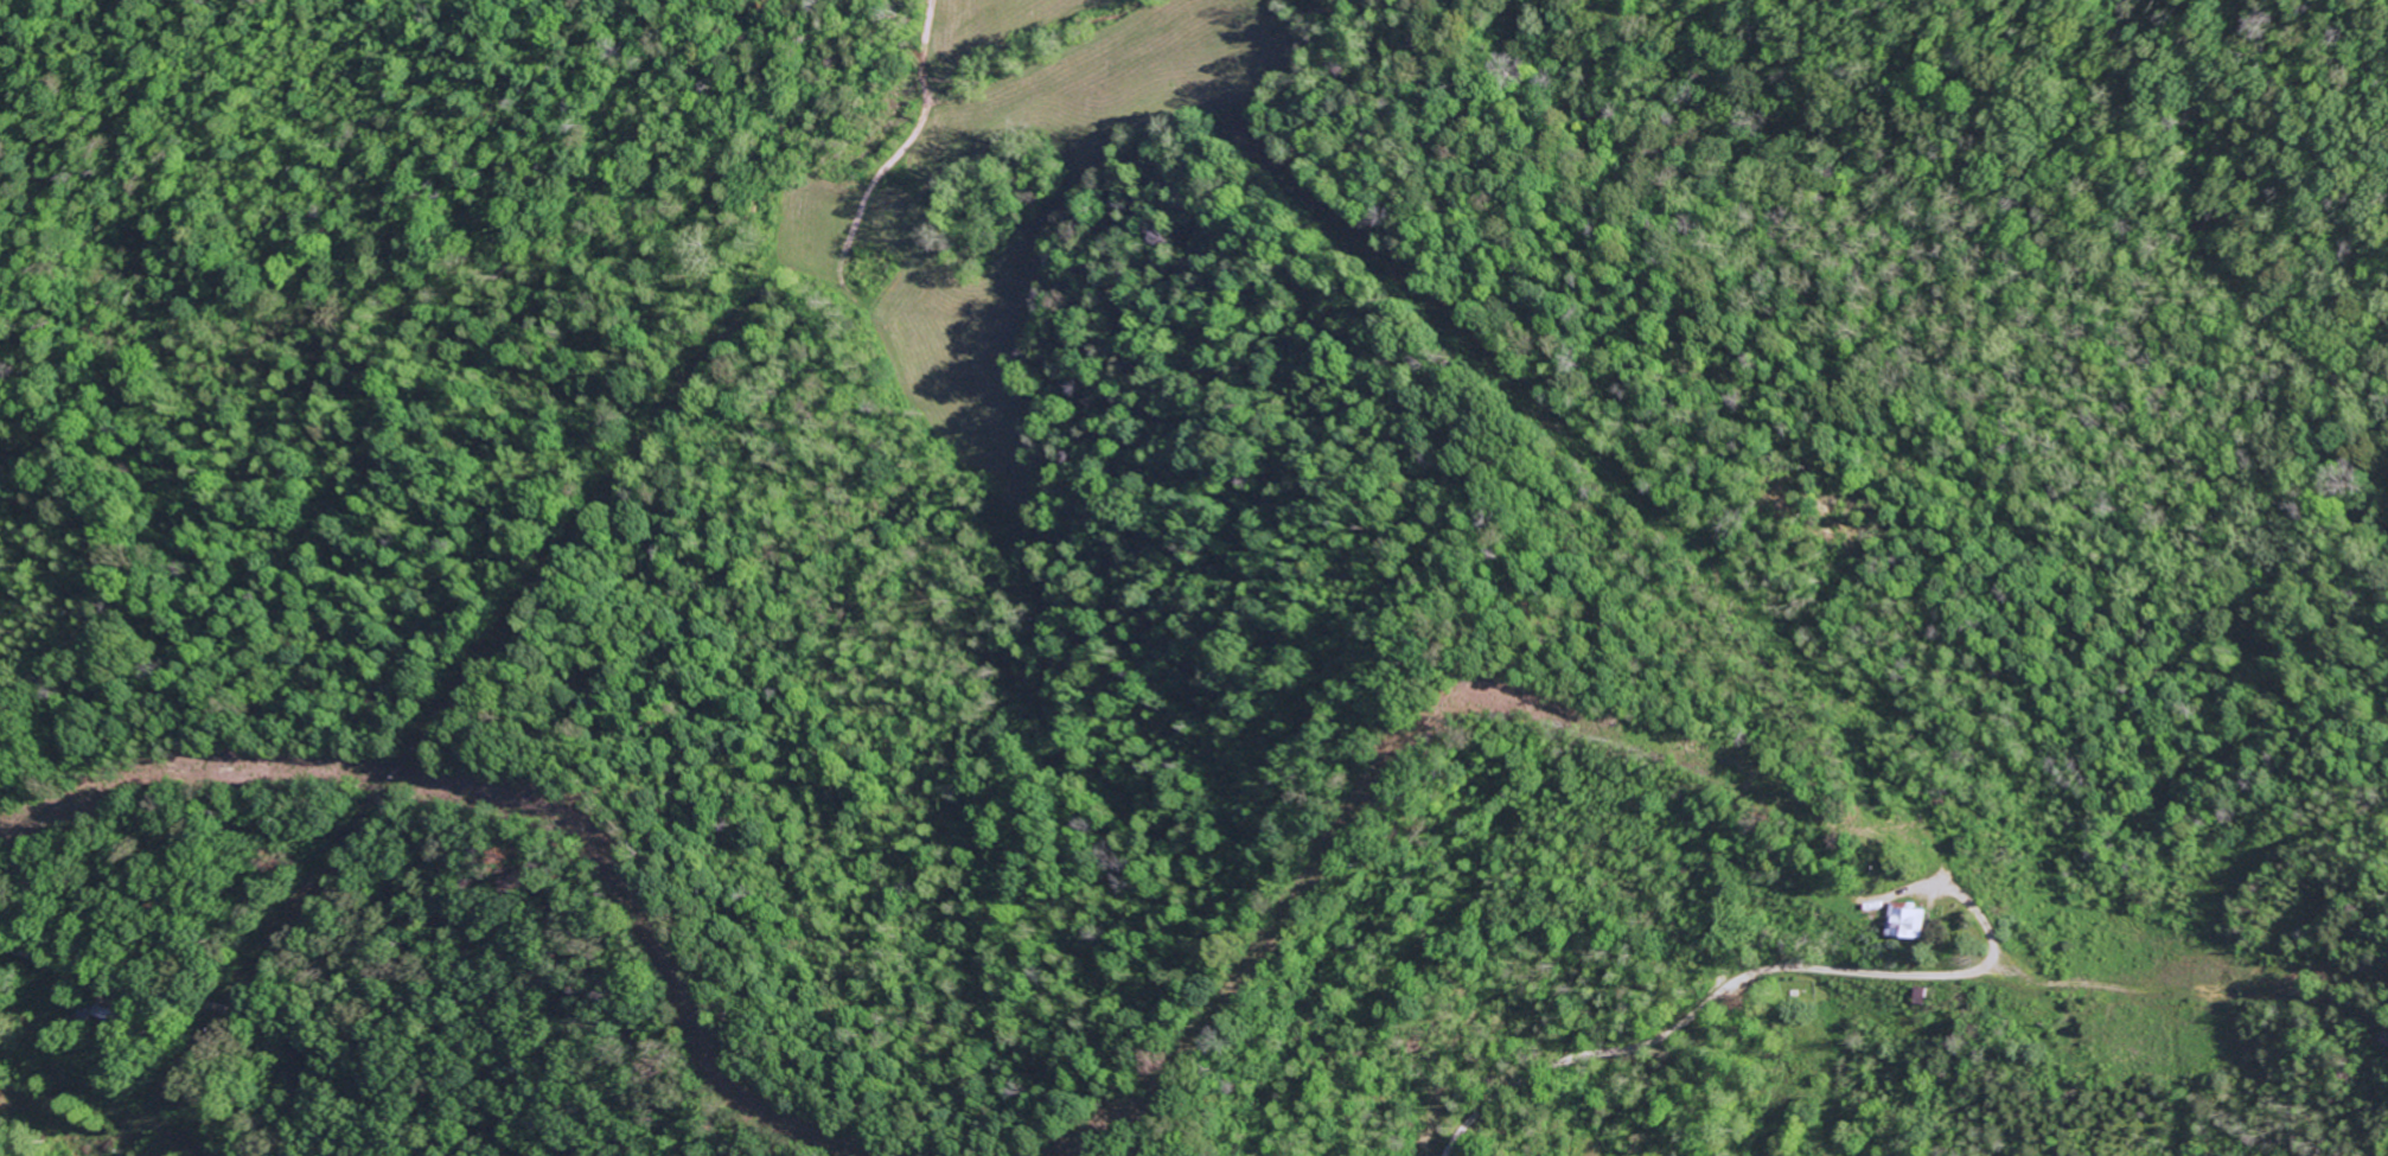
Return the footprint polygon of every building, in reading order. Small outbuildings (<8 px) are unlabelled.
[(1928,939),(1929,910),(1893,908),(1892,938),(1928,939)]
